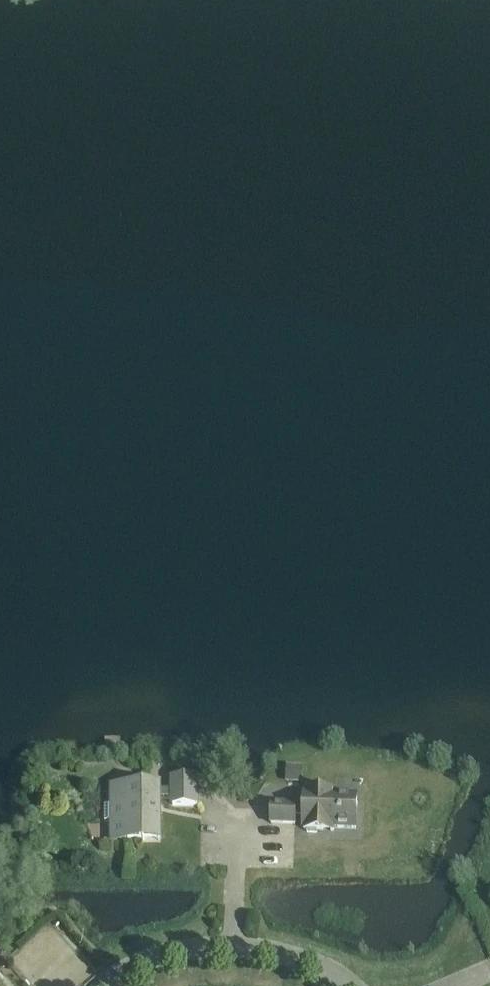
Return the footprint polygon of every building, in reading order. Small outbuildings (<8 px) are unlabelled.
[(287,768),(286,781),(300,782),(301,768),(287,768)] [(113,804),(104,804),(105,821),(113,821),(113,840),(144,840),(144,836),(159,836),(159,797),(173,797),(173,805),(197,805),(197,778),(172,779),(173,791),(159,791),(159,787),(139,787),(113,787),(113,804)] [(271,819),(271,823),(295,824),(295,813),(303,813),(303,827),(304,827),(304,830),(334,831),(334,828),(356,829),(357,795),(335,794),(335,791),(305,790),(305,793),(304,793),(304,805),(272,803),(271,819)]
